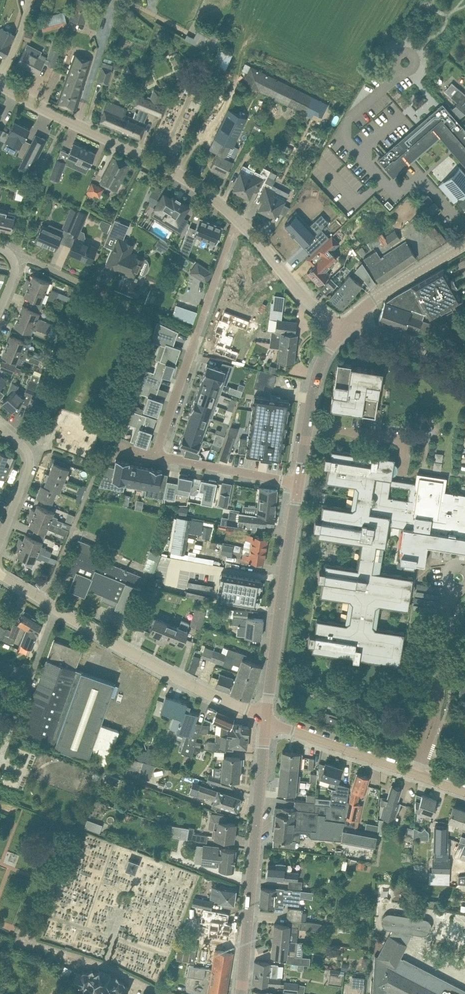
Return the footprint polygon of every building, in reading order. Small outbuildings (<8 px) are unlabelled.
[(91,0),(89,0),(74,0),(69,20),(84,24),(91,0)] [(43,31),(68,24),(64,11),(40,17),(43,31)] [(0,30),(0,54),(4,56),(10,44),(15,34),(1,27),(0,30)] [(53,42),(46,63),(55,67),(62,46),(53,42)] [(212,66),(224,72),(232,54),(219,48),(212,66)] [(36,57),(24,50),(17,63),(37,73),(45,58),(37,54),(36,57)] [(90,59),(75,54),(57,103),(76,110),(79,100),(90,59)] [(97,80),(108,84),(112,70),(111,70),(113,65),(102,62),(100,67),(101,67),(97,80)] [(287,105),(295,88),(251,66),(242,82),(259,91),(287,105)] [(464,102),(464,95),(452,83),(444,92),(457,104),(452,109),(460,118),(464,113),(464,102)] [(135,112),(133,117),(123,112),(119,121),(121,122),(117,130),(139,139),(145,125),(143,124),(148,112),(159,117),(165,102),(161,101),(164,93),(153,88),(150,96),(148,95),(147,97),(140,94),(134,107),(139,108),(138,112),(135,112)] [(312,97),(295,88),(287,105),(304,113),(312,97)] [(320,119),(328,105),(312,97),(304,113),(312,117),(312,116),(320,119)] [(99,123),(117,130),(121,122),(119,121),(123,112),(124,109),(108,102),(99,123)] [(393,177),(439,136),(464,166),(464,129),(444,106),(445,105),(442,103),(377,159),(393,177)] [(229,109),(218,130),(236,139),(246,117),(245,117),(229,109)] [(22,111),(19,116),(34,123),(36,118),(22,111)] [(255,123),(250,133),(258,137),(263,127),(262,127),(265,122),(258,119),(256,123),(255,123)] [(9,132),(5,140),(20,148),(24,140),(30,129),(14,121),(9,132)] [(232,146),(236,139),(218,130),(209,149),(217,153),(210,166),(216,169),(214,172),(223,177),(225,173),(226,174),(233,161),(232,160),(235,154),(227,149),(229,145),(232,146)] [(354,137),(360,143),(366,137),(360,131),(354,137)] [(73,142),(67,156),(89,166),(95,153),(73,142)] [(31,143),(19,167),(30,172),(42,149),(31,143)] [(101,183),(117,191),(129,165),(113,157),(101,183)] [(59,180),(65,161),(57,158),(51,177),(59,180)] [(262,187),(264,181),(265,182),(270,170),(263,166),(260,173),(255,170),(243,164),(240,171),(241,172),(234,186),(235,189),(249,196),(255,184),(261,187),(259,192),(262,187)] [(439,185),(449,197),(453,193),(464,207),(464,174),(459,168),(439,185)] [(262,187),(259,192),(265,195),(259,208),(273,215),(277,214),(283,200),(273,195),(276,187),(264,181),(262,187)] [(99,198),(104,189),(93,183),(87,194),(93,197),(94,195),(99,198)] [(155,208),(151,215),(168,226),(180,233),(188,220),(181,216),(187,206),(179,201),(181,199),(176,196),(175,198),(173,197),(172,199),(164,194),(155,208)] [(424,211),(429,217),(439,208),(434,202),(424,211)] [(70,231),(79,211),(71,207),(63,228),(70,231)] [(0,208),(0,230),(0,228),(11,231),(14,217),(6,215),(7,210),(0,208)] [(86,214),(79,211),(70,231),(78,234),(86,214)] [(413,218),(425,232),(432,226),(420,212),(413,218)] [(292,220),(287,225),(305,244),(317,233),(311,226),(308,230),(294,215),(290,218),(292,220)] [(223,227),(200,218),(195,229),(190,226),(185,239),(194,242),(197,236),(216,243),(223,227)] [(101,219),(99,229),(108,231),(110,221),(101,219)] [(145,257),(134,253),(133,255),(127,253),(132,242),(123,238),(128,225),(114,219),(104,245),(115,250),(108,266),(116,270),(117,267),(121,269),(120,271),(126,274),(127,272),(135,274),(134,277),(136,278),(139,273),(143,274),(145,274),(147,272),(148,270),(149,267),(149,266),(149,264),(148,262),(144,260),(145,257)] [(35,241),(56,249),(64,230),(49,223),(47,227),(42,225),(35,241)] [(427,233),(432,237),(438,231),(434,226),(427,233)] [(401,239),(394,230),(385,237),(382,233),(367,243),(371,249),(381,242),(383,245),(387,242),(391,246),(401,239)] [(435,236),(442,243),(446,239),(440,232),(435,236)] [(330,274),(326,270),(338,259),(336,257),(331,251),(340,243),(332,235),(316,249),(324,257),(307,272),(319,285),(330,274)] [(320,236),(313,242),(317,247),(324,240),(320,236)] [(96,247),(75,238),(69,253),(90,262),(96,247)] [(380,282),(416,258),(405,241),(380,258),(377,252),(375,250),(363,258),(380,282)] [(182,246),(180,250),(187,255),(189,249),(182,246)] [(357,251),(361,256),(366,252),(362,247),(357,251)] [(213,272),(197,262),(191,272),(206,282),(213,272)] [(362,263),(355,272),(364,279),(369,273),(362,263)] [(395,294),(385,302),(424,313),(426,312),(427,313),(427,312),(430,317),(440,312),(442,315),(453,309),(451,306),(462,300),(455,288),(458,286),(453,278),(450,279),(443,267),(395,294)] [(350,274),(339,286),(352,297),(362,285),(350,274)] [(27,278),(25,284),(45,292),(49,282),(32,275),(30,280),(27,278)] [(325,294),(331,288),(337,283),(331,277),(326,282),(319,289),(325,294)] [(45,292),(25,284),(22,289),(26,291),(24,295),(41,302),(45,292)] [(138,290),(136,293),(143,297),(149,288),(145,286),(141,292),(138,290)] [(352,297),(339,286),(330,298),(342,308),(352,297)] [(57,297),(56,298),(69,303),(71,297),(58,292),(57,297)] [(268,331),(271,331),(269,347),(279,348),(277,361),(294,363),(297,334),(295,333),(297,321),(282,320),(283,304),(281,303),(282,296),(272,295),(268,331)] [(424,313),(385,302),(379,318),(381,322),(405,330),(406,326),(427,334),(431,323),(422,320),(424,313)] [(22,305),(18,316),(50,329),(52,324),(37,317),(39,312),(22,305)] [(211,336),(209,342),(213,343),(210,351),(234,359),(237,351),(227,348),(231,337),(222,334),(226,323),(243,329),(247,320),(221,311),(217,320),(215,320),(210,335),(211,336)] [(50,329),(18,316),(14,326),(31,333),(33,328),(42,332),(56,337),(58,332),(50,329)] [(155,358),(158,359),(175,365),(181,348),(173,345),(178,331),(157,321),(151,341),(160,344),(155,358)] [(441,343),(457,348),(460,338),(445,332),(441,343)] [(10,335),(6,345),(27,354),(29,348),(25,347),(27,342),(10,335)] [(38,358),(31,355),(30,357),(26,356),(27,354),(6,345),(2,355),(22,364),(25,359),(40,365),(42,361),(38,359),(38,358)] [(33,350),(31,355),(38,358),(40,353),(33,350)] [(177,365),(175,365),(158,359),(153,371),(146,369),(142,381),(159,387),(163,375),(171,378),(172,373),(174,373),(177,365)] [(0,367),(0,368),(13,373),(16,366),(2,361),(0,367)] [(202,376),(224,384),(224,383),(221,382),(225,370),(231,372),(233,365),(222,362),(220,368),(207,363),(202,376)] [(337,363),(335,377),(337,378),(336,383),(334,382),(333,393),(332,393),(330,408),(345,410),(345,408),(350,409),(350,411),(360,412),(360,413),(375,415),(377,400),(375,400),(376,395),(378,395),(380,385),(383,370),(368,368),(367,370),(364,369),(365,367),(354,366),(354,365),(337,363)] [(258,370),(257,381),(274,384),(276,373),(258,370)] [(40,377),(32,374),(25,391),(32,394),(40,377)] [(203,377),(199,387),(220,395),(224,384),(202,376),(202,377),(203,377)] [(159,387),(142,381),(139,380),(135,391),(147,395),(143,409),(158,414),(163,400),(155,397),(156,394),(159,387)] [(7,394),(8,395),(3,400),(7,404),(5,406),(12,412),(24,399),(16,391),(18,385),(12,382),(7,394)] [(195,398),(216,405),(220,395),(199,387),(195,398)] [(237,388),(235,394),(241,396),(243,390),(237,388)] [(269,397),(254,395),(253,401),(253,400),(253,401),(253,405),(252,405),(252,406),(253,406),(251,419),(250,419),(251,419),(250,423),(249,424),(250,424),(249,433),(248,433),(248,434),(249,434),(248,438),(247,438),(248,438),(240,437),(238,452),(246,453),(246,454),(260,456),(260,457),(271,458),(272,458),(280,459),(281,454),(282,454),(282,453),(281,453),(282,449),(283,449),(282,449),(283,443),(283,439),(284,439),(284,438),(283,438),(285,429),(285,428),(285,424),(286,424),(285,424),(287,411),(288,411),(288,410),(287,410),(288,406),(289,406),(288,405),(289,400),(274,398),(274,397),(273,397),(273,398),(270,397),(269,397)] [(195,398),(190,410),(191,411),(210,417),(212,418),(214,413),(210,412),(212,404),(216,406),(216,405),(195,398)] [(131,403),(128,408),(135,411),(137,408),(139,407),(140,406),(131,403)] [(128,408),(123,422),(135,426),(130,440),(149,447),(152,439),(149,438),(152,431),(142,427),(146,415),(135,411),(128,408)] [(191,411),(187,422),(206,428),(210,417),(191,411)] [(187,422),(184,432),(202,439),(206,428),(187,422)] [(183,432),(179,444),(199,451),(203,439),(202,439),(184,432),(183,432)] [(223,449),(230,452),(236,437),(228,434),(223,449)] [(444,491),(446,478),(417,474),(416,483),(391,479),(392,474),(393,474),(394,473),(395,473),(395,472),(396,472),(397,471),(397,470),(398,469),(398,467),(397,466),(397,465),(397,464),(396,463),(395,462),(394,462),(394,457),(372,454),(372,455),(331,449),(330,456),(325,455),(323,464),(329,465),(326,480),(355,485),(358,488),(355,506),(352,509),(323,504),(320,519),(315,518),(313,528),(319,529),(318,536),(361,543),(357,568),(325,563),(324,570),(319,569),(318,579),(323,580),(320,595),(350,599),(352,603),(349,621),(346,623),(317,619),(314,634),(309,633),(308,642),(313,643),(312,650),(353,656),(352,658),(358,659),(359,657),(400,664),(401,657),(404,658),(405,648),(404,648),(404,651),(402,650),(405,632),(375,628),(373,624),(376,606),(379,604),(408,608),(411,591),(413,591),(413,594),(414,594),(415,584),(412,584),(413,577),(373,571),(375,557),(381,559),(383,545),(386,546),(389,525),(404,527),(400,548),(402,548),(401,559),(405,559),(404,565),(415,567),(416,561),(423,562),(424,557),(425,557),(426,551),(428,551),(429,545),(464,551),(464,494),(444,491)] [(4,463),(8,454),(0,451),(0,477),(5,480),(11,467),(4,463)] [(49,463),(52,464),(49,472),(64,478),(69,468),(65,466),(66,463),(51,457),(49,463)] [(124,485),(125,486),(129,461),(116,459),(112,478),(103,477),(100,486),(113,488),(114,482),(124,484),(124,485)] [(135,488),(139,466),(129,464),(130,461),(129,461),(125,486),(135,488)] [(150,468),(139,466),(135,488),(146,490),(150,468),(150,467),(150,468)] [(150,468),(146,490),(158,492),(162,470),(150,468)] [(49,472),(44,486),(56,491),(59,492),(64,478),(49,472)] [(178,482),(167,480),(163,497),(175,499),(176,493),(189,495),(189,494),(191,486),(192,477),(187,476),(188,474),(180,473),(178,482)] [(197,487),(191,486),(189,494),(195,494),(198,490),(202,491),(200,503),(212,505),(217,482),(215,482),(215,480),(209,479),(209,481),(201,479),(200,485),(197,484),(197,487)] [(56,491),(44,486),(43,488),(40,486),(36,496),(52,502),(56,491)] [(259,487),(256,514),(275,516),(277,489),(259,487)] [(7,489),(3,498),(8,500),(11,490),(7,489)] [(220,493),(218,504),(227,506),(229,494),(220,493)] [(31,508),(29,514),(69,530),(71,525),(57,519),(57,518),(52,516),(54,512),(46,509),(37,505),(35,510),(31,508)] [(256,514),(239,512),(238,520),(227,518),(225,527),(244,529),(244,523),(257,524),(257,523),(264,524),(274,525),(275,516),(256,514)] [(69,530),(29,514),(27,519),(31,521),(29,525),(38,529),(46,532),(47,528),(53,530),(53,529),(59,531),(61,527),(69,530)] [(177,518),(171,551),(175,552),(184,553),(190,520),(177,518)] [(252,540),(251,547),(265,550),(267,537),(246,534),(246,539),(252,540)] [(20,538),(18,543),(50,556),(52,551),(45,549),(46,547),(41,545),(42,541),(34,538),(25,535),(23,539),(20,538)] [(141,576),(91,556),(95,546),(84,542),(73,570),(76,571),(68,590),(69,591),(70,589),(84,595),(84,597),(85,597),(89,587),(103,593),(100,600),(115,606),(114,608),(130,615),(141,589),(137,587),(141,576)] [(18,543),(15,549),(19,551),(17,555),(26,559),(24,563),(32,566),(34,562),(36,558),(41,560),(41,559),(55,564),(57,559),(50,556),(18,543)] [(232,554),(232,544),(222,544),(221,554),(232,554)] [(265,550),(251,547),(250,554),(243,553),(242,559),(263,563),(265,550)] [(150,549),(144,568),(154,572),(161,553),(150,549)] [(217,595),(217,598),(217,599),(218,599),(231,601),(232,601),(239,602),(240,603),(240,602),(255,605),(256,605),(256,604),(257,602),(257,601),(257,598),(258,598),(258,597),(259,587),(260,587),(259,586),(260,583),(261,583),(261,582),(260,582),(261,580),(261,579),(260,579),(244,576),(243,576),(237,575),(236,575),(222,572),(221,572),(221,573),(221,575),(220,575),(220,576),(221,576),(220,580),(219,580),(220,580),(218,590),(217,591),(218,591),(218,595),(217,595)] [(188,582),(187,587),(212,591),(213,587),(188,582)] [(187,592),(186,597),(210,602),(211,598),(187,592)] [(237,635),(251,636),(261,637),(263,619),(248,617),(248,611),(207,607),(206,614),(233,617),(232,624),(238,625),(237,635)] [(141,608),(134,624),(143,627),(149,611),(141,608)] [(205,611),(196,608),(191,625),(200,627),(205,611)] [(23,637),(26,630),(34,616),(24,610),(17,624),(14,622),(11,630),(0,625),(0,638),(13,644),(20,627),(26,630),(23,637)] [(26,630),(23,637),(20,643),(33,648),(38,636),(36,635),(43,622),(34,616),(26,630)] [(164,644),(166,639),(171,624),(156,618),(150,632),(158,635),(156,640),(164,644)] [(166,639),(181,645),(187,631),(186,630),(189,623),(181,620),(178,627),(171,624),(166,639)] [(119,731),(100,724),(114,683),(75,669),(82,650),(54,640),(20,734),(107,765),(119,731)] [(239,666),(237,673),(246,676),(243,683),(254,687),(262,665),(245,659),(247,654),(228,648),(226,654),(205,647),(201,656),(232,667),(233,663),(239,666)] [(18,676),(22,667),(6,661),(2,670),(18,676)] [(25,678),(30,664),(24,662),(22,667),(18,676),(25,678)] [(246,676),(237,673),(235,678),(220,673),(215,687),(230,692),(249,699),(254,687),(243,683),(246,676)] [(191,733),(198,715),(184,710),(187,703),(166,696),(161,710),(174,715),(169,727),(176,730),(176,731),(187,735),(184,742),(180,752),(192,756),(194,746),(196,741),(198,735),(191,733)] [(204,716),(221,724),(232,723),(233,719),(216,711),(217,710),(208,707),(204,716)] [(323,719),(327,720),(337,724),(339,719),(329,715),(330,713),(326,711),(323,719)] [(221,724),(220,735),(227,735),(227,736),(247,739),(249,726),(242,725),(242,724),(232,723),(221,724)] [(227,735),(220,735),(216,734),(215,742),(214,742),(208,741),(206,742),(204,744),(204,749),(226,751),(226,748),(233,749),(233,746),(246,748),(247,739),(227,736),(227,735)] [(140,748),(136,760),(143,762),(154,765),(156,758),(159,751),(147,747),(146,750),(140,748)] [(281,765),(298,767),(301,767),(303,753),(299,753),(282,751),(282,752),(281,765)] [(207,780),(211,781),(220,784),(222,779),(239,780),(240,757),(224,756),(223,759),(214,758),(213,775),(209,774),(207,780)] [(143,762),(139,776),(149,780),(154,765),(143,762)] [(349,786),(337,783),(342,768),(341,767),(341,768),(326,763),(325,762),(320,780),(330,783),(328,787),(332,788),(330,805),(347,807),(347,801),(349,786)] [(279,778),(300,780),(301,775),(297,774),(298,767),(281,765),(280,777),(280,778),(279,778)] [(349,801),(347,801),(347,807),(345,818),(359,821),(362,804),(357,803),(359,792),(365,794),(368,785),(367,785),(369,777),(357,773),(354,782),(351,789),(349,801)] [(105,775),(103,782),(110,784),(112,778),(105,775)] [(278,791),(278,792),(299,794),(300,780),(279,778),(278,791)] [(217,791),(200,785),(196,796),(204,799),(205,797),(214,800),(212,807),(220,810),(222,805),(236,810),(241,797),(217,789),(217,791)] [(386,798),(381,811),(380,817),(395,822),(401,803),(397,802),(401,788),(392,785),(387,799),(386,798)] [(424,816),(432,819),(436,808),(434,807),(436,800),(422,795),(419,802),(415,800),(414,810),(425,814),(424,816)] [(273,845),(291,847),(291,839),(299,840),(300,832),(307,833),(307,830),(311,830),(311,837),(342,840),(374,847),(376,833),(367,831),(367,830),(343,826),(345,818),(347,807),(330,805),(314,804),(315,802),(314,802),(298,800),(295,800),(294,809),(275,807),(273,830),(274,830),(273,845)] [(447,827),(447,838),(447,837),(448,829),(454,831),(457,823),(464,826),(464,824),(464,810),(453,806),(449,820),(447,827)] [(213,837),(223,838),(233,840),(235,823),(226,822),(226,816),(211,814),(210,820),(215,821),(213,837)] [(87,817),(84,825),(93,828),(96,821),(87,817)] [(180,837),(181,826),(172,825),(171,836),(180,837)] [(447,838),(447,827),(435,826),(434,849),(448,850),(449,842),(447,842),(447,838)] [(189,827),(187,839),(207,842),(208,835),(193,833),(194,828),(189,827)] [(421,831),(414,828),(413,839),(428,839),(429,833),(425,828),(421,831)] [(219,847),(203,845),(201,864),(219,866),(218,869),(234,870),(236,850),(221,848),(221,849),(218,848),(219,847)] [(432,858),(432,872),(449,873),(449,859),(432,858)] [(125,870),(136,873),(139,862),(128,859),(125,870)] [(284,879),(289,880),(288,887),(301,889),(302,881),(297,881),(298,873),(284,871),(285,864),(276,863),(276,865),(268,864),(267,878),(284,880),(284,879)] [(336,880),(330,879),(328,891),(335,892),(336,880)] [(218,903),(224,904),(234,905),(236,887),(220,885),(220,887),(212,886),(210,898),(218,900),(218,903)] [(278,889),(261,888),(259,905),(274,907),(274,909),(283,910),(284,903),(299,904),(300,889),(278,887),(278,889)] [(211,909),(212,901),(206,900),(203,899),(194,897),(192,905),(211,909)] [(200,907),(198,922),(205,923),(204,933),(227,938),(229,922),(225,921),(226,912),(200,907)] [(305,921),(306,912),(302,912),(302,909),(288,907),(286,919),(301,921),(305,921)] [(374,971),(383,975),(419,993),(464,993),(464,989),(400,956),(407,943),(412,933),(423,935),(424,934),(426,934),(428,933),(429,932),(430,930),(431,928),(431,927),(431,925),(430,923),(430,921),(428,920),(427,919),(425,918),(390,913),(388,913),(386,913),(385,914),(383,916),(382,917),(382,919),(381,921),(382,923),(382,925),(383,926),(384,927),(386,929),(388,929),(392,930),(390,935),(389,934),(378,956),(375,955),(374,971)] [(300,929),(320,931),(321,923),(305,921),(301,921),(300,929)] [(274,924),(273,939),(295,941),(296,941),(297,932),(298,932),(298,926),(290,926),(290,925),(274,924)] [(295,941),(273,939),(271,954),(287,956),(287,955),(295,956),(296,950),(295,950),(295,941)] [(215,949),(212,968),(230,970),(233,951),(215,949)] [(298,964),(309,965),(310,957),(298,956),(298,964)] [(254,961),(252,983),(280,985),(280,984),(280,978),(280,977),(277,977),(278,963),(270,962),(265,962),(254,961)] [(189,965),(187,976),(204,979),(205,968),(189,965)] [(208,993),(226,993),(230,970),(212,968),(210,977),(209,986),(208,993)] [(130,988),(132,987),(132,986),(129,987),(128,986),(126,983),(127,982),(126,981),(124,983),(121,981),(119,977),(115,979),(114,979),(112,975),(114,974),(113,973),(111,975),(108,974),(107,973),(106,973),(102,972),(102,970),(100,970),(101,972),(97,974),(94,971),(90,973),(87,972),(86,969),(85,969),(85,972),(82,973),(79,972),(78,970),(77,971),(78,973),(76,981),(74,982),(75,984),(77,983),(80,984),(81,986),(80,988),(81,989),(82,987),(86,988),(85,990),(83,990),(83,991),(82,989),(81,990),(81,992),(80,993),(78,993),(77,993),(78,993),(129,993),(130,988)] [(374,971),(373,981),(371,980),(370,993),(419,993),(383,975),(374,971)] [(352,976),(352,986),(363,986),(364,977),(352,976)] [(284,990),(296,992),(297,992),(298,984),(285,982),(284,990)]
